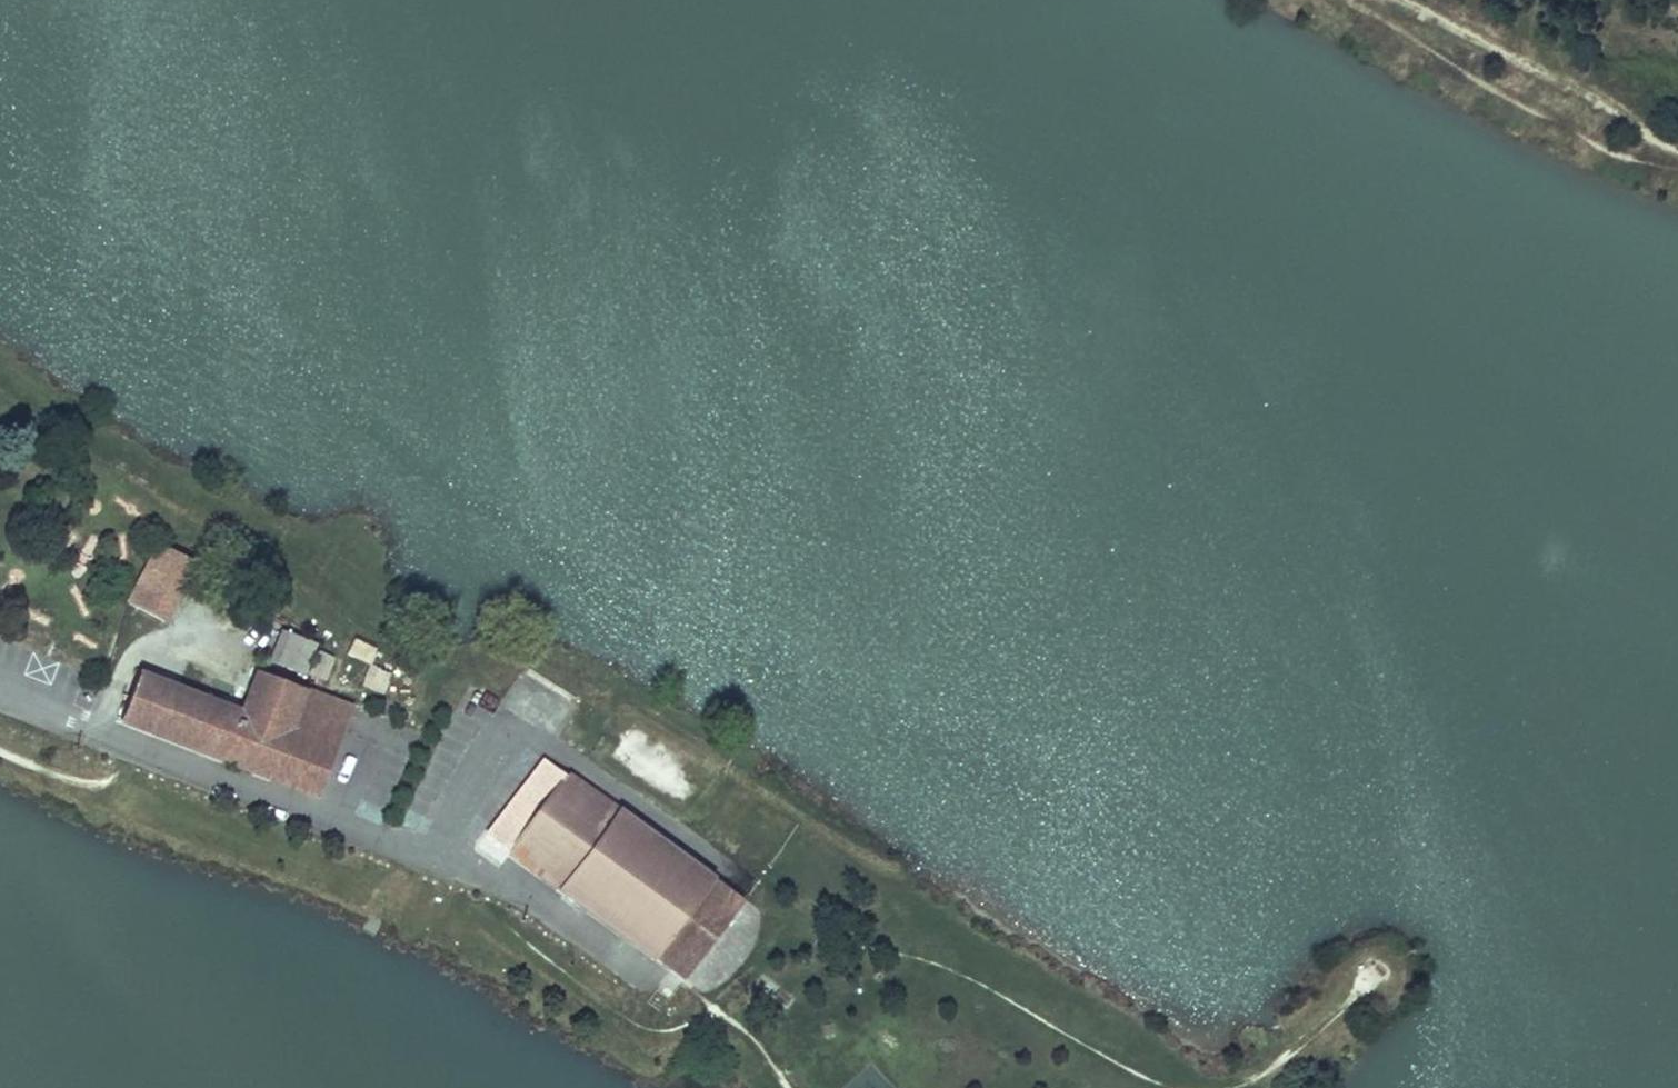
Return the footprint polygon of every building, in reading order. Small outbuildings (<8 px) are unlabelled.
[(162,577),(173,549),(160,544),(137,604),(144,607),(156,575),(162,577)] [(175,582),(185,554),(173,549),(162,577),(175,582)] [(305,674),(316,644),(288,633),(277,663),(305,674)] [(271,777),(305,689),(259,672),(242,713),(139,673),(121,720),(271,777)] [(318,796),(352,707),(305,689),(271,777),(318,796)] [(685,980),(741,905),(544,758),(487,834),(512,851),(685,980)] [(512,851),(487,834),(479,845),(503,863),(512,851)]
